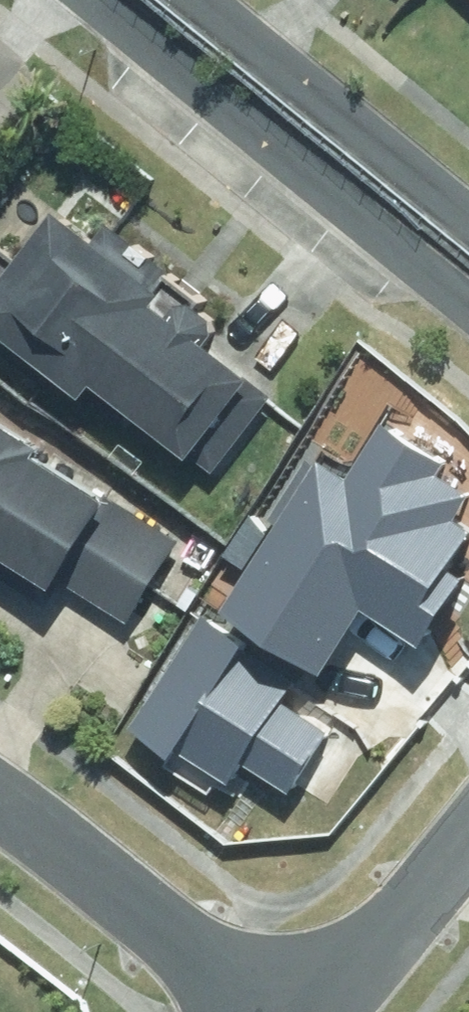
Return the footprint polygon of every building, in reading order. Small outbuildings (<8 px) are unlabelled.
[(69,214),(32,264),(10,247),(0,248),(0,326),(25,343),(20,351),(67,386),(70,381),(129,424),(139,410),(222,473),(280,397),(264,385),(267,382),(220,347),(227,337),(225,322),(207,310),(211,304),(176,278),(180,272),(114,224),(101,238),(69,214)] [(343,460),(314,441),(129,721),(275,825),(338,730),(302,708),(319,682),(360,619),(416,660),(468,563),(468,525),(467,524),(468,520),(468,488),(453,480),(464,461),(374,412),(343,460)] [(56,453),(0,419),(0,577),(1,575),(57,609),(67,593),(72,596),(77,587),(137,624),(185,543),(51,462),(56,453)]
